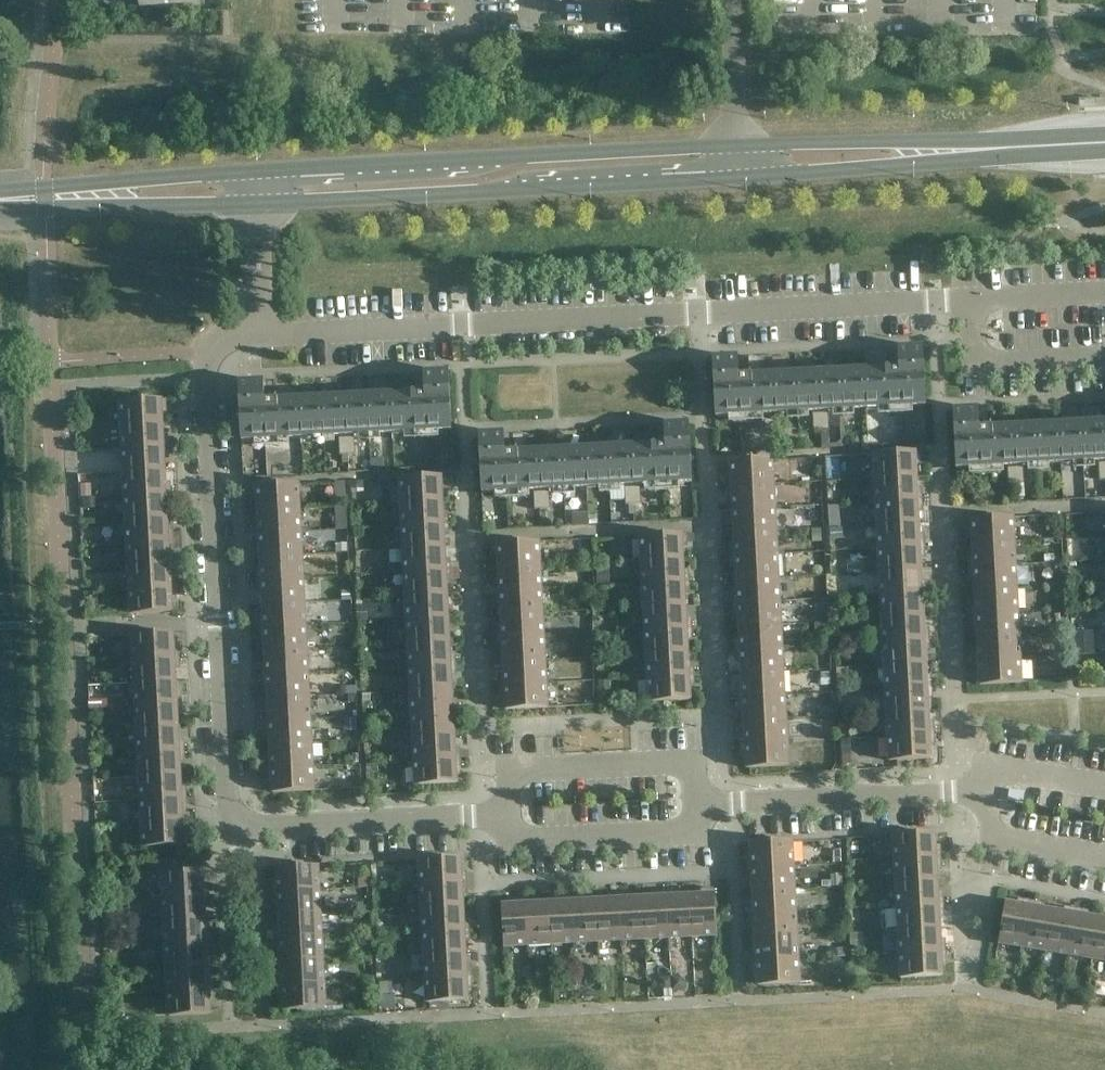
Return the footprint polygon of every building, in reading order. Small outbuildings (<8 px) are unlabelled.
[(926,406),(923,347),(898,349),(899,368),(887,369),(739,376),(738,357),(712,358),(715,417),(813,411),(814,430),(829,430),(828,411),(926,406)] [(452,430),(449,372),(424,373),(425,392),(322,398),(265,401),(264,381),(239,382),(242,441),(339,436),(340,455),(356,454),(355,435),(452,430)] [(163,424),(162,408),(167,408),(167,399),(120,402),(121,426),(163,424)] [(979,428),(978,409),(953,410),(956,468),(1008,466),(1009,485),(1024,484),(1023,465),(1099,461),(1100,480),(1104,480),(1104,422),(979,428)] [(164,439),(163,424),(121,426),(122,449),(169,447),(169,439),(164,439)] [(692,482),(689,424),(664,425),(665,444),(654,445),(505,453),(504,433),(479,434),(482,493),(534,490),(535,509),(550,508),(549,489),(625,486),(626,505),(641,504),(640,485),(692,482)] [(165,471),(164,455),(170,455),(169,447),(122,449),(124,473),(165,471)] [(916,476),(915,461),(921,461),(920,452),(873,454),(875,478),(916,476)] [(774,484),(772,459),(725,462),(726,471),(731,470),(732,486),(774,484)] [(166,486),(165,471),(124,473),(125,496),(172,494),(171,486),(166,486)] [(442,501),(442,485),(447,485),(447,476),(400,478),(401,503),(442,501)] [(917,492),(916,476),(875,478),(876,502),(923,499),(922,491),(917,492)] [(300,508),(299,484),(252,486),(252,495),(258,495),(258,510),(300,508)] [(775,507),(774,484),(732,486),(733,501),(727,501),(728,510),(775,507)] [(168,517),(167,502),(172,502),(172,494),(125,496),(126,520),(168,517)] [(919,523),(918,508),(923,507),(923,499),(876,502),(877,525),(919,523)] [(443,516),(442,501),(401,503),(402,526),(449,524),(449,516),(443,516)] [(776,531),(775,507),(728,510),(728,518),(734,517),(734,533),(776,531)] [(301,531),(300,508),(258,510),(259,525),(254,526),(254,534),(301,531)] [(168,533),(168,517),(126,520),(127,543),(174,540),(174,532),(168,533)] [(1014,541),(1013,517),(966,520),(966,529),(972,528),(973,544),(1014,541)] [(919,538),(919,523),(877,525),(878,549),(925,546),(925,538),(919,538)] [(445,547),(444,532),(449,532),(449,524),(402,526),(403,550),(445,547)] [(302,555),(301,531),(254,534),(255,542),(260,542),(261,557),(302,555)] [(777,554),(776,531),(734,533),(735,548),(730,548),(730,556),(777,554)] [(683,558),(682,543),(688,543),(687,534),(640,536),(642,561),(683,558)] [(170,564),(169,549),(175,549),(174,540),(127,543),(128,566),(170,564)] [(1015,565),(1014,541),(973,544),(973,559),(968,559),(968,567),(1015,565)] [(540,566),(539,542),(492,544),(493,553),(498,553),(499,568),(540,566)] [(921,570),(920,555),(926,554),(925,546),(878,549),(880,572),(921,570)] [(446,563),(445,547),(403,550),(405,573),(452,571),(451,563),(446,563)] [(778,577),(777,554),(730,556),(731,565),(736,564),(737,580),(778,577)] [(303,578),(302,555),(261,557),(262,572),(256,573),(257,581),(303,578)] [(684,574),(683,558),(642,561),(643,584),(690,582),(689,574),(684,574)] [(171,579),(170,564),(128,566),(130,590),(177,587),(176,579),(171,579)] [(1017,588),(1015,565),(968,567),(969,575),(974,575),(975,590),(1017,588)] [(542,589),(540,566),(499,568),(500,583),(494,584),(495,592),(542,589)] [(922,585),(921,570),(880,572),(881,596),(928,593),(927,585),(922,585)] [(447,594),(447,579),(452,579),(452,571),(405,573),(406,597),(447,594)] [(780,601),(778,577),(737,580),(738,595),(732,595),(733,603),(780,601)] [(305,602),(303,578),(257,581),(257,589),(262,589),(263,604),(305,602)] [(685,605),(685,590),(690,590),(690,582),(643,584),(644,607),(685,605)] [(172,612),(172,596),(177,595),(177,587),(130,590),(131,614),(172,612)] [(1018,612),(1017,588),(975,590),(976,606),(970,606),(971,614),(1018,612)] [(543,613),(542,589),(495,592),(495,600),(501,600),(501,615),(543,613)] [(924,617),(923,602),(928,601),(928,593),(881,596),(882,619),(924,617)] [(448,610),(447,594),(406,597),(407,620),(454,617),(454,609),(448,610)] [(781,624),(780,601),(733,603),(733,611),(739,611),(739,626),(781,624)] [(306,625),(305,602),(263,604),(264,619),(259,619),(259,628),(306,625)] [(686,621),(685,605),(644,607),(645,631),(692,628),(692,620),(686,621)] [(1019,635),(1018,612),(971,614),(971,622),(977,622),(977,637),(1019,635)] [(544,636),(543,613),(501,615),(502,630),(497,630),(497,639),(544,636)] [(450,641),(449,626),(454,626),(454,617),(407,620),(408,643),(450,641)] [(924,632),(924,617),(882,619),(883,642),(930,640),(930,632),(924,632)] [(782,648),(781,624),(739,626),(740,642),(735,642),(735,650),(782,648)] [(307,649),(306,625),(259,628),(259,636),(265,635),(266,651),(307,649)] [(688,652),(687,637),(693,637),(692,628),(645,631),(647,654),(688,652)] [(174,649),(174,633),(132,635),(133,659),(180,657),(180,649),(174,649)] [(1020,659),(1019,635),(977,637),(978,653),(973,653),(973,661),(1020,659)] [(545,660),(544,636),(497,639),(498,647),(503,646),(504,662),(545,660)] [(926,664),(925,648),(931,648),(930,640),(883,642),(885,666),(926,664)] [(451,657),(450,641),(408,643),(410,667),(456,664),(456,656),(451,657)] [(783,671),(782,648),(735,650),(736,658),(741,658),(742,673),(783,671)] [(308,672),(307,649),(266,651),(266,666),(261,666),(261,675),(308,672)] [(689,667),(688,652),(647,654),(648,678),(695,675),(694,667),(689,667)] [(176,680),(175,665),(181,665),(180,657),(133,659),(135,683),(176,680)] [(1021,683),(1020,659),(973,661),(974,669),(979,669),(980,685),(1021,683)] [(546,683),(545,660),(504,662),(505,677),(499,677),(500,685),(546,683)] [(452,688),(451,673),(457,673),(456,664),(410,667),(411,690),(452,688)] [(927,679),(926,664),(885,666),(886,689),(933,687),(932,679),(927,679)] [(784,695),(783,671),(742,673),(743,689),(737,689),(738,697),(784,695)] [(309,696),(308,672),(261,675),(262,683),(267,682),(268,698),(309,696)] [(690,700),(690,684),(695,683),(695,675),(648,678),(649,702),(690,700)] [(177,696),(176,680),(135,683),(136,706),(183,704),(182,695),(177,696)] [(548,707),(546,683),(500,685),(500,694),(505,693),(506,709),(548,707)] [(928,711),(928,695),(933,695),(933,687),(886,689),(887,713),(928,711)] [(453,703),(452,688),(411,690),(412,714),(459,711),(458,703),(453,703)] [(786,718),(784,695),(738,697),(738,705),(743,705),(744,720),(786,718)] [(311,719),(309,696),(268,698),(269,713),(263,713),(264,721),(311,719)] [(178,727),(178,712),(183,712),(183,704),(136,706),(137,729),(178,727)] [(455,735),(454,720),(459,719),(459,711),(412,714),(413,737),(455,735)] [(929,726),(928,711),(887,713),(888,736),(935,734),(935,726),(929,726)] [(787,742),(786,718),(744,720),(745,736),(740,736),(740,744),(787,742)] [(312,742),(311,719),(264,721),(264,730),(270,729),(270,745),(312,742)] [(179,743),(178,727),(137,729),(138,753),(185,750),(185,742),(179,743)] [(931,758),(930,742),(935,742),(935,734),(888,736),(890,761),(931,758)] [(455,750),(455,735),(413,737),(414,761),(461,758),(461,750),(455,750)] [(313,766),(312,742),(270,745),(271,760),(266,760),(266,768),(313,766)] [(788,766),(787,742),(740,744),(740,752),(746,752),(747,768),(788,766)] [(181,774),(180,759),(186,759),(185,750),(138,753),(139,776),(181,774)] [(457,783),(456,767),(462,766),(461,758),(414,761),(416,785),(457,783)] [(314,790),(313,766),(266,768),(267,776),(272,776),(273,792),(314,790)] [(182,790),(181,774),(139,776),(141,800),(188,797),(187,789),(182,790)] [(183,821),(183,806),(188,805),(188,797),(141,800),(142,823),(183,821)] [(184,836),(183,821),(142,823),(143,847),(190,845),(190,836),(184,836)] [(936,849),(935,833),(893,835),(895,860),(941,857),(941,849),(936,849)] [(793,865),(792,841),(751,843),(751,859),(746,859),(746,867),(793,865)] [(937,881),(937,866),(942,865),(941,857),(895,860),(896,883),(937,881)] [(462,874),(461,858),(420,860),(421,884),(468,882),(467,874),(462,874)] [(795,888),(793,865),(746,867),(747,876),(752,875),(753,891),(795,888)] [(320,890),(318,866),(277,868),(278,884),(272,884),(273,892),(320,890)] [(204,888),(203,871),(162,874),(163,898),(210,895),(210,887),(204,888)] [(938,896),(937,881),(896,883),(897,907),(944,904),(944,896),(938,896)] [(463,906),(463,890),(468,890),(468,882),(421,884),(422,908),(463,906)] [(717,935),(714,888),(705,889),(706,894),(690,895),(692,937),(717,935)] [(796,912),(795,888),(753,891),(754,906),(748,906),(749,914),(796,912)] [(321,913),(320,890),(273,892),(273,900),(278,900),(279,915),(321,913)] [(669,938),(667,891),(658,891),(659,897),(643,898),(646,939),(669,938)] [(692,937),(690,895),(675,896),(675,891),(667,891),(669,938),(692,937)] [(622,940),(620,893),(612,894),(612,899),(597,900),(599,941),(622,940)] [(646,939),(643,898),(628,898),(628,893),(620,893),(622,940),(646,939)] [(206,919),(205,904),(210,904),(210,895),(163,898),(164,921),(206,919)] [(599,941),(597,900),(581,901),(581,895),(573,896),(575,943),(599,941)] [(575,943),(573,896),(565,896),(565,902),(550,903),(552,944),(575,943)] [(529,945),(526,898),(518,899),(518,904),(502,905),(504,946),(529,945)] [(552,944),(550,903),(535,903),(534,898),(526,898),(529,945),(552,944)] [(1023,947),(1031,901),(1023,900),(1022,905),(1006,902),(999,943),(1023,947)] [(1046,951),(1053,910),(1038,908),(1039,902),(1031,901),(1023,947),(1046,951)] [(940,928),(939,913),(944,912),(944,904),(897,907),(898,930),(940,928)] [(464,921),(463,906),(422,908),(423,931),(470,929),(470,921),(464,921)] [(1069,955),(1077,909),(1069,907),(1068,913),(1053,910),(1046,951),(1069,955)] [(1092,959),(1099,918),(1084,915),(1085,910),(1077,909),(1069,955),(1092,959)] [(797,935),(796,912),(749,914),(749,922),(755,922),(756,937),(797,935)] [(322,937),(321,913),(279,915),(280,931),(275,931),(275,939),(322,937)] [(1099,918),(1092,959),(1104,961),(1104,919),(1099,918)] [(207,934),(206,919),(164,921),(165,945),(212,942),(212,934),(207,934)] [(941,943),(940,928),(898,930),(900,954),(946,951),(946,943),(941,943)] [(466,953),(465,937),(471,937),(470,929),(423,931),(424,955),(466,953)] [(799,959),(797,935),(756,937),(756,953),(751,953),(751,961),(799,959)] [(323,960),(322,937),(275,939),(276,947),(281,947),(282,962),(323,960)] [(208,966),(207,951),(213,950),(212,942),(165,945),(167,968),(208,966)] [(942,976),(941,959),(947,959),(946,951),(900,954),(901,978),(942,976)] [(467,968),(466,953),(424,955),(426,978),(472,976),(472,968),(467,968)] [(800,983),(799,959),(751,961),(752,969),(757,969),(758,985),(800,983)] [(324,984),(323,960),(282,962),(283,978),(277,978),(278,986),(324,984)] [(209,981),(208,966),(167,968),(168,992),(215,989),(214,981),(209,981)] [(468,1000),(467,984),(473,984),(472,976),(426,978),(427,1003),(468,1000)] [(326,1008),(324,984),(278,986),(278,994),(283,994),(284,1010),(326,1008)] [(211,1014),(210,998),(215,997),(215,989),(168,992),(169,1016),(211,1014)]
